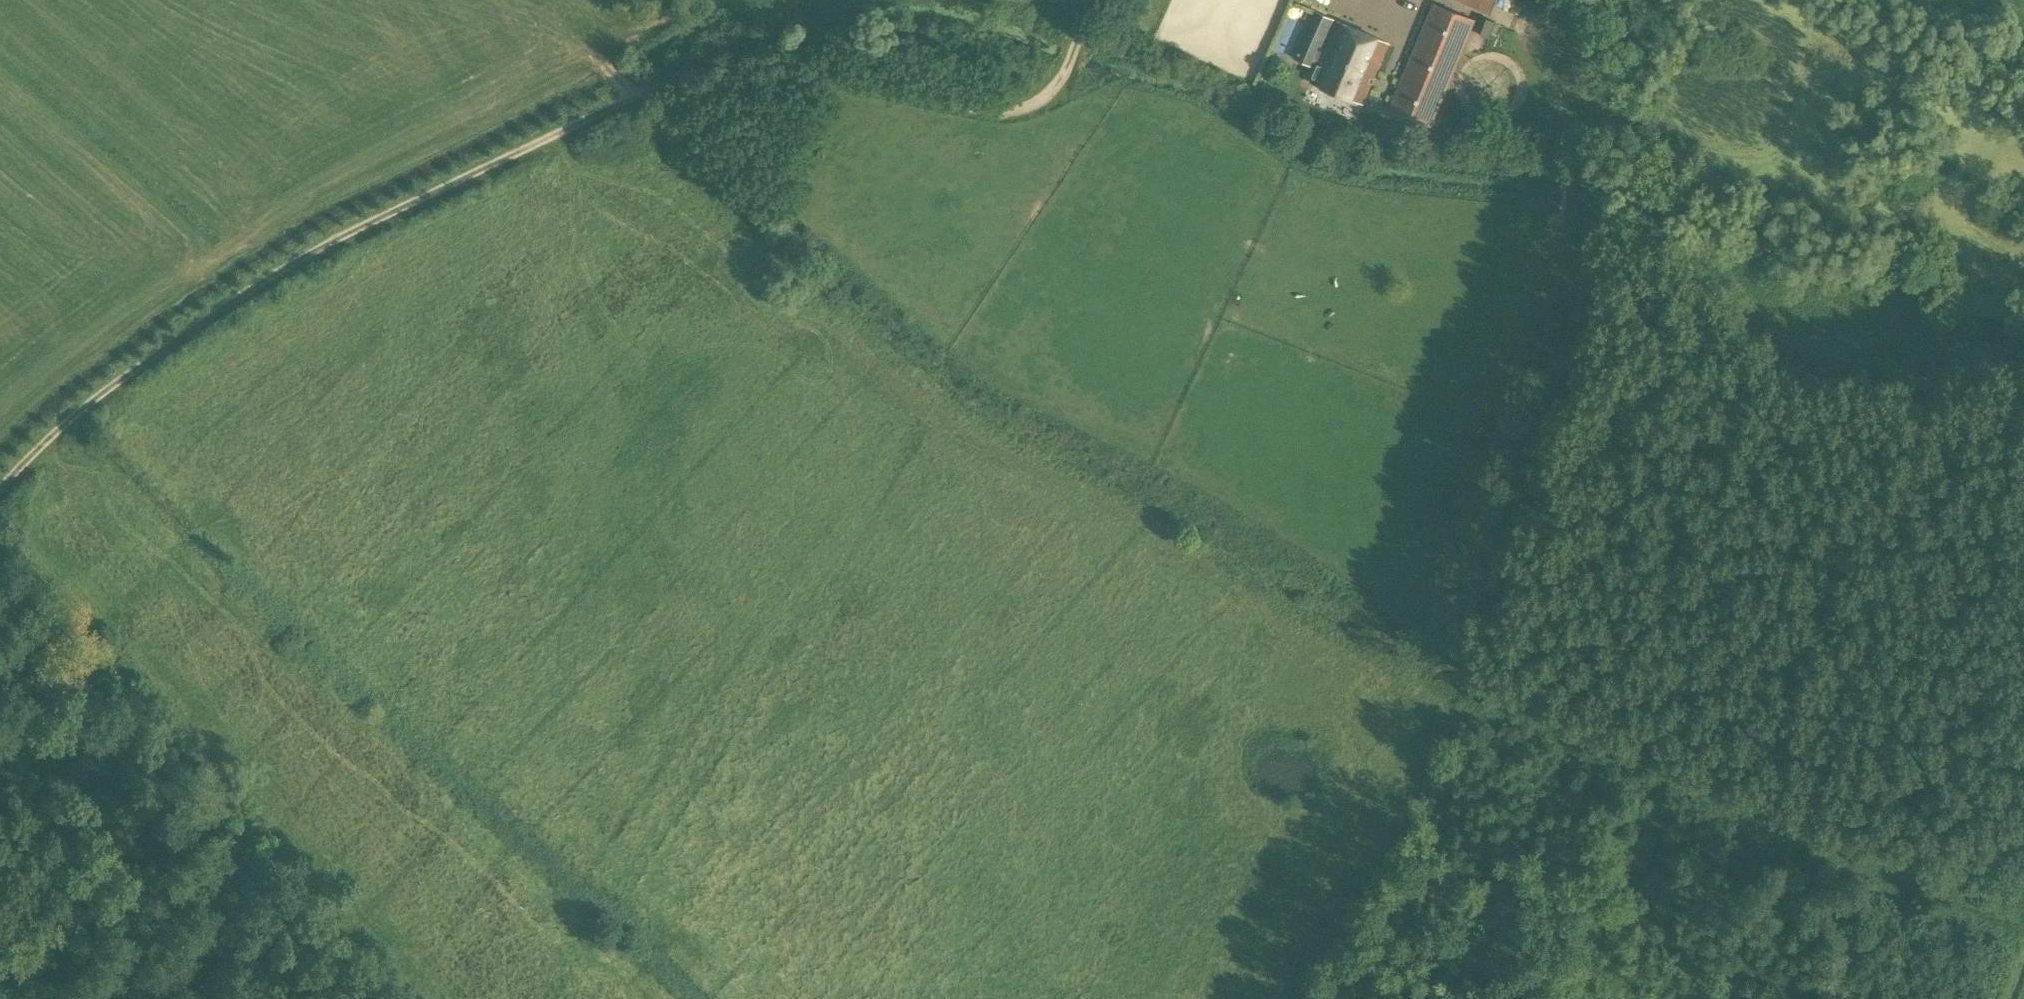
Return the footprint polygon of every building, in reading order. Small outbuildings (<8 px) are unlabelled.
[(1494,0),(1470,0),(1490,8),(1494,0)] [(1434,4),(1391,111),(1432,128),(1476,21),(1434,4)] [(1321,52),(1325,54),(1313,82),(1363,104),(1389,44),(1339,22),(1326,51),(1322,49),(1335,21),(1315,12),(1295,58),(1314,66),(1321,52)] [(1482,37),(1490,39),(1496,22),(1488,19),(1482,37)]
